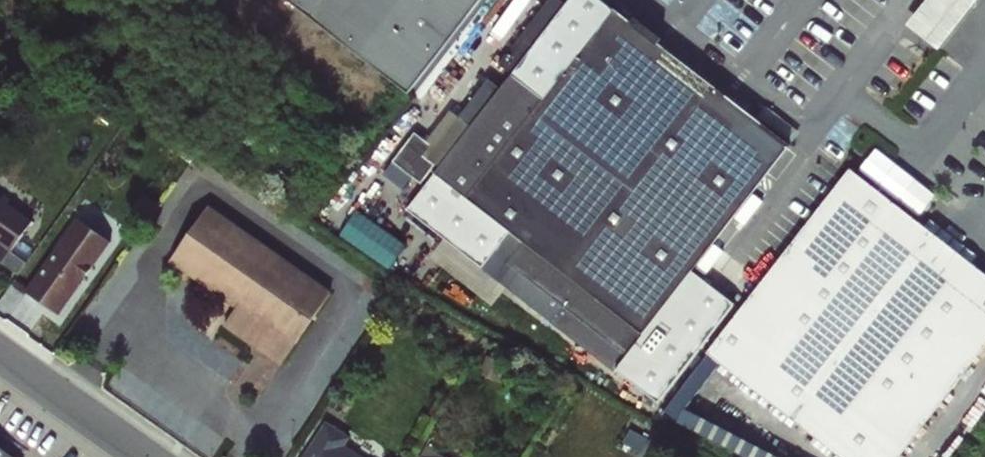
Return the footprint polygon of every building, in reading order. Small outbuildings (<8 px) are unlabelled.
[(334,36),(361,0),(286,0),(334,36)] [(334,36),(373,67),(424,0),(361,0),(334,36)] [(373,67),(409,94),(481,0),(424,0),(373,67)] [(911,21),(943,47),(981,0),(928,0),(911,21)] [(629,29),(611,16),(594,37),(583,28),(536,89),(515,72),(440,169),(421,154),(423,143),(413,135),(390,167),(422,190),(406,209),(418,218),(414,223),(476,271),(484,260),(618,358),(608,369),(657,402),(735,304),(688,268),(779,146),(652,47),(658,39),(635,21),(629,29)] [(845,170),(704,350),(841,456),(895,456),(984,342),(984,279),(845,170)] [(10,262),(38,215),(0,192),(0,256),(10,262)] [(286,364),(338,287),(212,204),(174,261),(240,304),(227,325),(286,364)] [(384,260),(394,247),(401,238),(364,209),(347,230),(384,260)] [(82,213),(30,288),(65,313),(118,238),(82,213)] [(349,443),(355,434),(327,417),(303,456),(373,456),(349,443)] [(24,456),(0,439),(0,456),(23,456),(24,456)]
